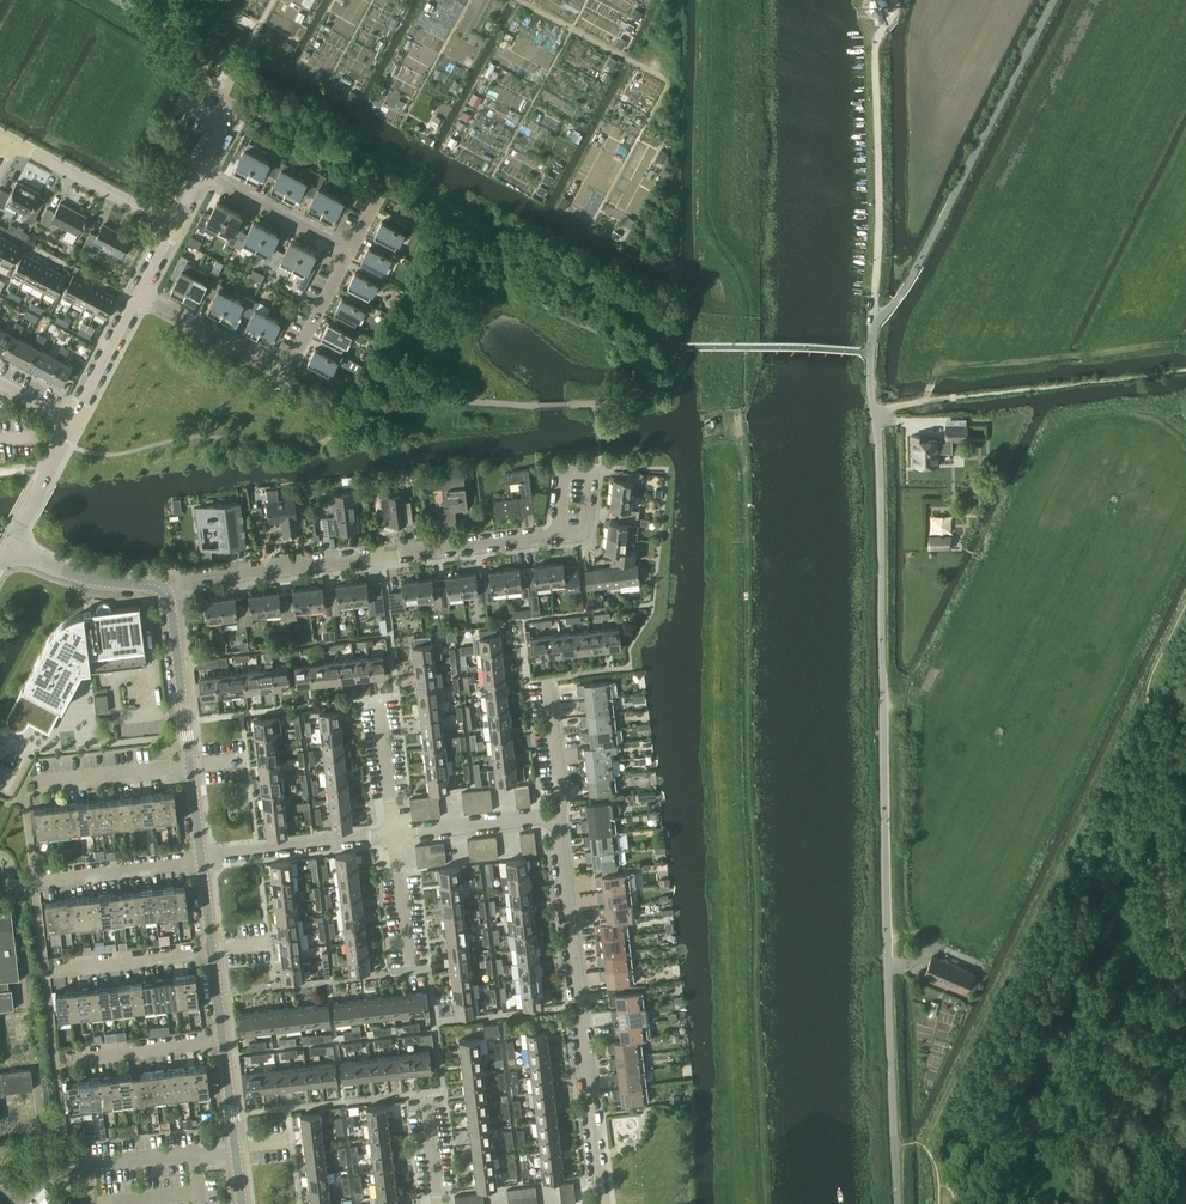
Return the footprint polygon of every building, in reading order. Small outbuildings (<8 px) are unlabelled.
[(890,10),(890,8),(890,6),(890,4),(887,3),(886,2),(884,0),(872,0),(870,2),(869,4),(869,6),(869,8),(870,11),(871,13),(873,14),(875,15),(877,16),(879,16),(881,15),(884,14),(885,12),(886,11),(889,11),(890,10)] [(250,124),(245,133),(245,134),(251,137),(252,137),(257,128),(250,124)] [(233,170),(246,177),(257,154),(246,148),(251,137),(245,134),(245,133),(235,152),(241,156),(233,170)] [(257,154),(246,177),(258,183),(265,168),(271,172),(278,159),(271,155),(269,160),(257,154)] [(270,189),(282,196),(294,173),(296,169),(278,159),(271,172),(277,175),(270,189)] [(294,173),(282,196),(294,202),(302,188),(308,191),(318,172),(311,168),(306,179),(294,173)] [(307,209),(319,215),(328,199),(331,192),(320,186),(325,176),(318,172),(308,191),(314,194),(307,209)] [(17,209),(23,199),(28,187),(17,181),(10,194),(1,189),(0,192),(0,206),(4,208),(6,204),(17,209)] [(23,199),(17,209),(28,215),(26,219),(33,223),(40,209),(33,206),(40,194),(28,187),(23,199)] [(328,199),(319,215),(331,221),(339,207),(345,210),(352,198),(345,194),(342,198),(331,192),(328,199)] [(85,220),(87,216),(60,202),(55,212),(47,208),(40,222),(49,226),(52,220),(78,234),(83,223),(85,223),(86,221),(85,220)] [(203,213),(196,226),(203,230),(206,224),(218,230),(229,208),(217,202),(209,216),(203,213)] [(229,236),(226,241),(223,248),(230,252),(233,245),(240,232),(233,229),(241,214),(229,208),(218,230),(229,236)] [(382,220),(377,230),(374,236),(381,239),(395,247),(398,241),(399,242),(404,233),(408,235),(412,228),(391,217),(388,223),(382,220)] [(240,232),(233,245),(240,248),(243,243),(254,249),(266,227),(254,221),(246,235),(240,232)] [(17,227),(10,224),(7,229),(14,232),(17,227)] [(120,256),(130,238),(103,224),(97,235),(90,231),(82,246),(90,250),(94,242),(120,256)] [(266,227),(254,249),(266,255),(263,261),(270,264),(277,251),(270,248),(278,234),(266,227)] [(29,234),(22,230),(20,235),(26,239),(29,234)] [(9,241),(0,236),(0,259),(9,241)] [(381,239),(379,243),(393,251),(395,247),(381,239)] [(277,251),(270,264),(277,268),(280,262),(292,268),(303,247),(290,240),(283,255),(277,251)] [(0,259),(0,263),(10,268),(20,247),(9,241),(0,259)] [(390,256),(393,251),(379,243),(378,243),(374,249),(369,246),(361,261),(382,272),(385,267),(386,267),(391,256),(390,256)] [(296,286),(304,290),(314,271),(307,267),(315,253),(303,247),(292,268),(303,274),(296,286)] [(12,274),(23,280),(34,259),(23,253),(12,274)] [(170,291),(182,297),(194,275),(198,268),(186,262),(188,258),(181,254),(171,273),(178,277),(170,291)] [(85,268),(88,261),(80,257),(77,264),(85,268)] [(34,259),(23,280),(34,286),(45,265),(34,259)] [(45,265),(34,286),(44,291),(55,271),(45,265)] [(194,275),(182,297),(194,304),(202,289),(208,293),(218,274),(211,270),(209,274),(198,268),(194,275)] [(372,293),(378,283),(383,286),(386,280),(364,268),(361,274),(355,271),(347,286),(369,298),(372,292),(372,293)] [(55,271),(44,291),(55,297),(66,276),(55,271)] [(62,295),(73,301),(84,280),(73,274),(62,295)] [(207,310),(219,317),(231,294),(220,288),(222,284),(220,283),(223,277),(218,275),(218,274),(208,293),(215,296),(207,310)] [(84,280),(73,301),(84,307),(95,286),(84,280)] [(95,286),(84,307),(95,312),(106,292),(95,286)] [(106,292),(95,312),(106,318),(117,297),(106,292)] [(231,294),(219,317),(231,323),(239,309),(245,312),(252,299),(245,296),(242,300),(231,294)] [(359,318),(364,309),(369,312),(373,305),(366,301),(351,294),(348,300),(342,297),(334,312),(355,323),(358,318),(359,318)] [(244,330),(256,336),(268,314),(256,308),(259,303),(252,299),(245,312),(251,315),(244,330)] [(268,314),(256,336),(268,342),(276,328),(282,331),(292,312),(285,308),(279,319),(268,314)] [(321,337),(331,343),(330,345),(337,348),(338,346),(342,349),(345,343),(346,344),(351,335),(355,337),(359,330),(353,327),(338,319),(335,325),(329,322),(324,332),(321,337)] [(16,321),(14,326),(21,330),(24,325),(16,321)] [(80,327),(77,332),(83,335),(86,330),(87,328),(81,325),(80,327)] [(0,333),(0,351),(4,354),(15,332),(19,334),(21,330),(14,326),(10,333),(3,328),(0,333)] [(65,340),(70,332),(61,327),(57,336),(65,340)] [(15,332),(4,354),(16,360),(25,341),(18,336),(19,334),(15,332)] [(39,333),(37,338),(44,342),(46,337),(39,333)] [(25,341),(16,360),(27,365),(36,348),(38,344),(42,346),(44,342),(37,338),(33,345),(25,341)] [(36,348),(27,365),(39,372),(39,371),(49,353),(40,348),(42,346),(38,344),(36,348)] [(62,345),(60,350),(67,354),(69,349),(62,345)] [(339,353),(339,352),(325,345),(321,351),(315,348),(308,363),(329,374),(331,369),(333,369),(337,362),(338,358),(337,357),(339,353)] [(39,371),(39,372),(50,377),(61,356),(65,358),(67,354),(60,350),(56,357),(49,353),(39,371)] [(338,358),(337,362),(358,373),(362,365),(339,353),(337,357),(338,358)] [(61,356),(50,377),(62,384),(72,365),(63,361),(65,358),(61,356)] [(297,372),(306,377),(309,370),(300,366),(297,372)] [(946,426),(945,426),(946,439),(953,439),(953,441),(967,441),(966,425),(946,426)] [(919,435),(913,435),(913,465),(938,464),(938,454),(953,454),(953,441),(953,439),(946,439),(927,440),(927,435),(919,435)] [(522,496),(494,500),(496,518),(520,515),(519,514),(533,512),(528,468),(504,471),(506,483),(520,481),(522,496)] [(613,477),(611,492),(632,495),(634,480),(642,481),(643,473),(624,471),(623,478),(613,477)] [(449,507),(436,508),(438,525),(456,523),(455,509),(468,507),(464,474),(440,477),(443,502),(448,501),(449,507)] [(284,536),(295,534),(301,534),(299,518),(297,518),(295,497),(278,499),(277,489),(267,490),(268,498),(266,498),(268,522),(282,520),(284,536)] [(334,516),(323,517),(325,534),(359,530),(354,492),(332,495),(334,516)] [(620,509),(619,515),(644,518),(639,517),(639,510),(631,509),(632,495),(611,492),(610,507),(620,509)] [(410,493),(381,496),(385,526),(413,523),(410,493)] [(239,501),(196,506),(199,524),(222,521),(225,546),(244,543),(239,501)] [(250,508),(251,515),(260,514),(262,514),(261,507),(250,508)] [(260,514),(251,515),(252,524),(261,523),(260,514)] [(608,521),(607,536),(628,539),(629,524),(643,526),(644,518),(619,515),(619,522),(608,521)] [(318,534),(316,534),(314,517),(309,517),(312,541),(319,540),(318,534)] [(946,527),(946,540),(959,541),(959,527),(946,527)] [(613,556),(613,560),(634,562),(636,550),(626,549),(628,539),(607,536),(605,551),(614,552),(613,556)] [(211,550),(202,551),(204,564),(212,563),(211,550)] [(585,570),(587,589),(640,582),(637,563),(634,563),(634,562),(613,560),(612,566),(585,570)] [(579,570),(564,572),(563,562),(549,564),(551,584),(564,582),(566,591),(581,590),(579,570)] [(536,586),(551,584),(549,564),(533,566),(534,576),(528,576),(530,596),(537,595),(536,586)] [(505,569),(507,590),(521,588),(522,597),(530,596),(528,576),(521,577),(519,567),(505,569)] [(484,582),(486,601),(494,600),(493,592),(507,590),(505,569),(489,571),(490,581),(484,582)] [(461,574),(463,595),(477,593),(478,602),(486,601),(484,582),(477,583),(476,572),(461,574)] [(440,587),(442,606),(443,606),(449,605),(450,605),(449,597),(463,595),(461,574),(445,576),(447,586),(440,587)] [(417,579),(420,600),(433,599),(434,607),(442,606),(440,587),(433,588),(432,578),(417,579)] [(388,593),(391,612),(406,610),(405,602),(420,600),(417,579),(402,581),(403,591),(388,593)] [(351,582),(354,603),(368,602),(370,615),(385,613),(383,594),(368,595),(367,581),(351,582)] [(331,595),(333,614),(341,613),(340,605),(354,603),(351,582),(336,584),(338,594),(331,595)] [(308,588),(310,609),(324,607),(325,615),(333,614),(331,595),(324,596),(323,586),(308,588)] [(287,600),(289,620),(297,619),(296,610),(310,609),(308,588),(293,589),(294,600),(287,600)] [(264,593),(266,614),(281,612),(282,621),(289,620),(287,600),(280,601),(279,591),(264,593)] [(243,606),(245,625),(253,624),(252,616),(266,614),(264,593),(249,595),(250,605),(243,606)] [(220,598),(223,619),(237,617),(238,626),(245,625),(243,606),(236,606),(235,596),(220,598)] [(207,621),(223,619),(220,598),(205,600),(207,621)] [(140,606),(138,606),(110,610),(110,607),(108,605),(106,604),(104,603),(101,604),(99,605),(98,607),(97,609),(97,611),(93,612),(91,612),(84,613),(81,613),(73,616),(68,618),(63,621),(58,626),(53,631),(49,638),(23,686),(8,715),(8,716),(7,717),(7,719),(8,722),(9,725),(12,727),(14,729),(18,729),(21,729),(24,728),(25,727),(26,726),(27,724),(29,721),(48,731),(61,706),(81,669),(81,668),(90,667),(91,671),(94,670),(104,669),(147,664),(141,616),(140,607),(140,606)] [(533,614),(540,613),(539,605),(532,606),(533,614)] [(531,608),(523,609),(524,617),(532,616),(531,608)] [(603,628),(606,649),(621,647),(619,626),(603,628)] [(481,652),(501,650),(500,634),(497,635),(496,627),(478,630),(481,652)] [(589,629),(591,650),(606,649),(603,628),(589,629)] [(574,631),(577,652),(591,650),(589,629),(574,631)] [(454,640),(453,631),(445,632),(446,640),(454,640)] [(560,633),(562,654),(577,652),(574,631),(560,633)] [(545,635),(548,656),(562,654),(560,633),(545,635)] [(412,645),(414,660),(434,658),(432,642),(431,643),(430,635),(411,637),(412,645)] [(528,656),(529,656),(533,655),(533,657),(548,656),(545,635),(530,636),(531,638),(526,638),(528,656)] [(240,641),(241,650),(249,649),(247,640),(240,641)] [(196,647),(197,655),(216,653),(215,645),(196,647)] [(481,652),(483,666),(503,664),(501,650),(481,652)] [(368,656),(370,677),(385,675),(383,655),(368,656)] [(353,658),(355,679),(370,677),(368,656),(353,658)] [(198,668),(213,666),(213,658),(197,660),(198,668)] [(339,660),(341,680),(355,679),(353,658),(339,660)] [(414,660),(416,674),(436,672),(434,658),(414,660)] [(325,662),(327,682),(341,680),(339,660),(325,662)] [(310,663),(312,684),(327,682),(325,662),(310,663)] [(297,686),(312,684),(310,663),(294,665),(297,686)] [(483,666),(484,681),(505,678),(503,664),(483,666)] [(273,668),(275,688),(290,686),(288,666),(273,668)] [(259,670),(261,690),(275,688),(273,668),(259,670)] [(243,671),(246,692),(261,690),(259,670),(243,671)] [(229,673),(231,693),(246,692),(243,671),(229,673)] [(416,674),(417,689),(438,686),(436,672),(416,674)] [(215,675),(217,695),(231,693),(229,673),(215,675)] [(202,697),(217,695),(215,675),(199,677),(202,697)] [(463,683),(469,683),(475,682),(474,675),(463,676),(463,683)] [(484,681),(486,695),(506,693),(505,678),(484,681)] [(586,699),(605,697),(612,696),(610,681),(577,685),(578,694),(585,694),(586,699)] [(417,689),(419,703),(439,701),(438,686),(417,689)] [(486,695),(488,710),(508,708),(506,693),(486,695)] [(97,712),(108,711),(106,694),(95,695),(97,712)] [(612,696),(605,697),(586,699),(583,699),(579,700),(580,709),(587,710),(588,715),(612,712),(614,712),(612,696)] [(419,703),(421,718),(441,715),(439,701),(419,703)] [(488,710),(490,724),(510,722),(508,708),(488,710)] [(318,712),(320,726),(341,724),(339,709),(318,712)] [(589,730),(613,727),(613,728),(616,727),(614,712),(612,712),(588,715),(581,715),(582,725),(589,725),(589,730)] [(421,718),(422,732),(443,730),(441,715),(421,718)] [(254,719),(256,734),(281,731),(279,716),(254,719)] [(490,724),(491,739),(512,737),(510,722),(490,724)] [(320,726),(322,741),(342,738),(341,724),(320,726)] [(591,741),(591,745),(591,746),(609,743),(609,744),(616,743),(618,743),(616,727),(613,728),(613,727),(589,730),(582,731),(584,740),(591,741)] [(422,732),(424,747),(444,744),(443,730),(422,732)] [(256,734),(257,749),(278,746),(276,732),(281,732),(281,731),(256,734)] [(491,739),(493,753),(513,751),(512,737),(491,739)] [(322,741),(324,754),(344,753),(342,738),(322,741)] [(586,762),(611,759),(611,760),(613,759),(613,758),(612,750),(617,750),(616,743),(609,744),(609,743),(591,746),(591,745),(577,747),(578,757),(585,757),(586,762)] [(424,747),(426,761),(446,759),(444,744),(424,747)] [(257,749),(259,763),(279,761),(278,746),(257,749)] [(493,753),(495,768),(515,765),(513,751),(493,753)] [(324,754),(325,770),(346,768),(344,753),(324,754)] [(634,758),(635,765),(646,763),(645,756),(634,758)] [(587,772),(588,777),(613,775),(615,775),(613,758),(613,759),(611,760),(611,759),(586,762),(579,763),(580,772),(587,772)] [(426,761),(428,776),(448,773),(446,759),(426,761)] [(259,763),(261,778),(281,776),(279,761),(259,763)] [(495,768),(496,783),(517,781),(515,765),(495,768)] [(325,770),(327,785),(348,782),(346,768),(325,770)] [(428,776),(429,791),(450,789),(448,773),(428,776)] [(617,790),(615,775),(613,775),(588,777),(581,778),(582,788),(589,788),(590,793),(583,794),(617,790)] [(261,778),(262,792),(283,789),(281,776),(261,778)] [(327,785),(329,799),(349,797),(348,782),(327,785)] [(514,785),(515,793),(529,791),(528,783),(514,785)] [(300,795),(308,794),(307,787),(302,788),(299,788),(300,795)] [(476,790),(477,797),(491,795),(490,788),(476,790)] [(262,792),(264,807),(284,804),(283,789),(262,792)] [(462,791),(463,799),(476,797),(477,797),(476,790),(462,791)] [(656,798),(655,790),(646,791),(646,799),(656,798)] [(163,793),(166,819),(177,817),(174,791),(163,793)] [(515,793),(516,799),(530,798),(529,791),(515,793)] [(152,794),(155,820),(166,819),(163,793),(152,794)] [(142,795),(145,821),(155,820),(152,794),(142,795)] [(424,797),(425,803),(439,802),(438,794),(424,796),(424,797)] [(131,796),(135,822),(145,821),(142,795),(131,796)] [(477,797),(478,804),(492,802),(491,795),(477,797)] [(121,797),(124,823),(135,822),(131,796),(121,797)] [(409,798),(410,805),(425,803),(424,797),(424,796),(409,798)] [(110,799),(113,825),(124,823),(121,797),(110,799)] [(329,799),(331,814),(351,812),(349,797),(329,799)] [(463,799),(463,806),(478,804),(477,797),(476,797),(463,799)] [(531,805),(530,798),(516,799),(516,807),(531,805)] [(99,800),(102,826),(113,825),(110,799),(99,800)] [(88,801),(91,827),(102,826),(99,800),(88,801)] [(581,820),(588,819),(612,816),(615,816),(617,816),(616,814),(619,813),(620,810),(620,807),(619,805),(617,803),(615,803),(615,800),(579,805),(580,814),(588,814),(588,819),(581,820)] [(77,803),(80,829),(91,827),(88,801),(77,803)] [(425,803),(426,810),(440,809),(439,802),(425,803)] [(478,804),(479,811),(493,810),(492,802),(478,804)] [(67,804),(70,830),(80,829),(77,803),(67,804)] [(410,805),(411,812),(426,810),(425,803),(410,805)] [(56,805),(59,831),(70,830),(67,804),(56,805)] [(264,807),(266,821),(286,819),(284,804),(264,807)] [(464,813),(479,811),(478,804),(463,806),(464,813)] [(45,806),(48,832),(59,831),(56,805),(45,806)] [(37,834),(48,832),(45,806),(34,808),(37,834)] [(426,810),(427,818),(441,816),(440,809),(426,810)] [(412,819),(427,818),(426,810),(411,812),(412,819)] [(332,829),(353,826),(351,812),(331,814),(332,829)] [(589,830),(590,835),(614,832),(617,832),(615,817),(617,816),(615,816),(612,816),(588,819),(581,820),(582,829),(589,830)] [(266,821),(268,836),(288,834),(286,819),(266,821)] [(520,833),(521,839),(535,838),(534,831),(520,833)] [(591,845),(592,850),(616,847),(616,848),(618,847),(617,832),(614,832),(590,835),(583,835),(584,845),(591,845)] [(482,837),(483,844),(497,843),(496,836),(482,837)] [(467,839),(468,846),(483,844),(482,837),(467,839)] [(151,853),(159,852),(158,838),(150,839),(151,853)] [(521,839),(521,846),(536,845),(535,838),(521,839)] [(429,844),(430,851),(444,849),(443,842),(429,844)] [(483,844),(483,851),(498,850),(497,843),(483,844)] [(415,845),(416,852),(430,851),(429,844),(415,845)] [(468,846),(469,853),(483,851),(483,844),(468,846)] [(129,846),(130,855),(138,854),(137,845),(129,846)] [(521,846),(522,854),(537,852),(536,845),(521,846)] [(620,863),(618,847),(616,848),(616,847),(592,850),(585,851),(586,860),(593,861),(594,865),(586,866),(587,867),(602,865),(603,870),(617,868),(616,864),(620,863)] [(430,851),(431,858),(445,856),(444,849),(430,851)] [(483,851),(484,858),(498,857),(498,850),(483,851)] [(416,852),(417,859),(431,858),(430,851),(416,852)] [(469,853),(470,860),(484,858),(483,851),(469,853)] [(336,855),(337,870),(358,867),(356,852),(336,855)] [(431,858),(432,865),(446,863),(445,856),(431,858)] [(418,867),(432,865),(431,858),(417,859),(418,867)] [(506,860),(508,875),(528,872),(526,858),(506,860)] [(270,862),(272,878),(293,875),(291,860),(270,862)] [(485,863),(486,871),(487,878),(492,877),(492,876),(494,876),(493,870),(491,870),(491,868),(498,867),(497,861),(485,863)] [(439,868),(440,883),(461,881),(459,866),(439,868)] [(337,870),(339,885),(360,882),(358,867),(337,870)] [(604,890),(604,891),(628,888),(630,888),(630,887),(636,887),(635,871),(621,873),(621,870),(613,871),(613,874),(595,876),(596,885),(603,886),(604,890)] [(508,875),(509,890),(530,887),(528,872),(508,875)] [(272,878),(274,892),(295,890),(293,875),(272,878)] [(440,883),(442,897),(462,895),(461,881),(440,883)] [(339,885),(341,899),(361,897),(360,882),(339,885)] [(174,886),(177,913),(188,911),(185,885),(174,886)] [(163,887),(167,914),(177,913),(174,886),(163,887)] [(153,889),(156,915),(167,914),(163,887),(153,889)] [(509,890),(511,904),(532,902),(530,887),(509,890)] [(605,901),(605,906),(606,906),(630,903),(630,904),(632,903),(630,888),(636,887),(630,887),(630,888),(628,888),(604,891),(604,890),(597,891),(598,901),(605,901)] [(142,890),(146,916),(156,915),(153,889),(142,890)] [(131,891),(135,918),(146,916),(142,890),(131,891)] [(274,892),(276,906),(296,904),(295,890),(274,892)] [(121,892),(124,919),(135,918),(131,891),(121,892)] [(110,894),(113,920),(124,919),(121,892),(110,894)] [(99,895),(103,921),(113,920),(110,894),(99,895)] [(89,896),(92,922),(103,921),(99,895),(89,896)] [(442,897),(444,912),(464,910),(462,895),(442,897)] [(78,897),(81,924),(92,922),(89,896),(78,897)] [(67,899),(70,925),(81,924),(78,897),(67,899)] [(341,899),(343,913),(363,911),(361,897),(341,899)] [(56,900),(59,926),(70,925),(67,899),(56,900)] [(48,927),(59,926),(56,900),(45,901),(48,927)] [(511,904),(513,919),(533,916),(532,902),(511,904)] [(607,921),(607,922),(625,919),(625,920),(634,919),(632,903),(630,904),(630,903),(606,906),(605,906),(599,907),(600,916),(607,917),(607,921)] [(276,906),(277,921),(298,919),(296,904),(276,906)] [(445,927),(466,924),(471,923),(470,909),(464,910),(444,912),(445,927)] [(343,913),(344,928),(365,926),(363,911),(343,913)] [(513,919),(515,934),(535,931),(533,916),(513,919)] [(277,921),(279,935),(300,933),(298,919),(277,921)] [(602,938),(626,935),(629,935),(627,920),(634,919),(625,920),(625,919),(607,922),(607,921),(593,923),(595,932),(602,933),(602,938)] [(445,927),(447,941),(468,939),(473,938),(472,933),(467,933),(466,924),(445,927)] [(344,928),(346,943),(367,940),(365,926),(344,928)] [(515,934),(516,947),(537,945),(535,931),(515,934)] [(279,935),(281,950),(301,948),(300,933),(279,935)] [(603,948),(604,953),(604,954),(628,951),(631,951),(629,935),(626,935),(602,938),(595,939),(597,948),(603,948)] [(447,941),(449,956),(469,953),(468,939),(447,941)] [(346,943),(348,957),(368,954),(367,940),(346,943)] [(516,947),(518,962),(538,960),(537,945),(516,947)] [(281,950),(282,964),(311,961),(303,962),(301,948),(281,950)] [(605,964),(606,969),(630,966),(630,967),(633,966),(631,951),(628,951),(604,954),(604,953),(597,954),(598,963),(605,964)] [(449,956),(451,970),(471,968),(469,953),(449,956)] [(343,972),(349,971),(350,972),(370,970),(368,954),(348,957),(342,958),(343,972)] [(924,974),(966,991),(966,989),(973,992),(979,978),(972,975),(973,972),(932,955),(924,974)] [(518,962),(520,976),(540,974),(538,960),(518,962)] [(312,968),(311,961),(282,964),(284,980),(305,977),(304,969),(312,968)] [(634,982),(633,966),(630,967),(630,966),(606,969),(599,970),(600,979),(607,979),(608,984),(601,985),(601,986),(634,982)] [(451,970),(452,985),(473,982),(471,968),(451,970)] [(520,976),(521,991),(542,989),(540,974),(520,976)] [(185,976),(188,1002),(199,1001),(196,975),(185,976)] [(174,977),(177,1003),(188,1002),(185,976),(174,977)] [(163,978),(166,1005),(177,1003),(174,977),(163,978)] [(153,980),(156,1006),(166,1005),(163,978),(153,980)] [(142,981),(145,1007),(156,1006),(153,980),(142,981)] [(131,982),(134,1009),(145,1007),(142,981),(131,982)] [(120,984),(124,1010),(134,1009),(131,982),(120,984)] [(452,985),(454,999),(474,997),(473,982),(452,985)] [(110,985),(113,1011),(124,1010),(120,984),(110,985)] [(99,986),(102,1012),(113,1011),(110,985),(99,986)] [(89,987),(92,1014),(102,1012),(99,986),(89,987)] [(78,989),(81,1015),(92,1014),(89,987),(78,989)] [(67,990),(70,1016),(81,1015),(78,989),(67,990)] [(544,1004),(542,989),(521,991),(523,1006),(544,1004)] [(59,1017),(70,1016),(67,990),(56,991),(59,1017)] [(617,1004),(618,1009),(642,1006),(642,1007),(644,1006),(642,990),(609,994),(610,1004),(617,1004)] [(407,994),(410,1013),(425,1011),(424,1008),(422,992),(407,994)] [(392,995),(395,1015),(410,1013),(407,994),(392,995)] [(377,997),(380,1017),(395,1015),(392,995),(377,997)] [(362,999),(365,1018),(380,1017),(377,997),(362,999)] [(476,1012),(474,997),(454,999),(456,1015),(476,1012)] [(348,1001),(350,1020),(365,1018),(362,999),(348,1001)] [(927,1015),(935,1017),(938,1002),(931,1000),(927,1015)] [(333,1003),(335,1022),(350,1020),(348,1001),(333,1003)] [(313,1005),(315,1024),(331,1023),(328,1003),(313,1005)] [(297,1007),(300,1026),(315,1024),(313,1005),(297,1007)] [(619,1020),(620,1024),(620,1025),(644,1022),(646,1022),(646,1021),(648,1021),(646,1021),(644,1006),(642,1007),(642,1006),(618,1009),(611,1010),(612,1019),(619,1020)] [(284,1008),(286,1028),(300,1026),(297,1007),(284,1008)] [(269,1010),(270,1030),(286,1028),(284,1008),(269,1010)] [(254,1012),(257,1031),(270,1030),(269,1010),(254,1012)] [(241,1033),(257,1031),(254,1012),(239,1014),(241,1033)] [(621,1035),(621,1040),(639,1038),(648,1037),(650,1036),(648,1021),(646,1021),(646,1022),(644,1022),(620,1025),(620,1024),(613,1025),(614,1035),(621,1035)] [(410,1023),(411,1031),(420,1029),(419,1022),(410,1023)] [(484,1036),(499,1034),(498,1022),(483,1024),(484,1036)] [(402,1024),(403,1032),(411,1031),(410,1023),(402,1024)] [(351,1025),(353,1037),(361,1037),(360,1029),(360,1024),(351,1025)] [(344,1031),(344,1038),(353,1037),(351,1025),(351,1030),(344,1031)] [(381,1027),(382,1034),(391,1033),(390,1026),(381,1027)] [(373,1028),(374,1035),(382,1034),(381,1027),(373,1028)] [(527,1046),(548,1044),(546,1029),(525,1031),(527,1046)] [(84,1044),(92,1043),(90,1032),(83,1033),(84,1044)] [(317,1034),(317,1041),(326,1040),(325,1033),(317,1034)] [(95,1042),(102,1041),(101,1034),(94,1035),(95,1042)] [(308,1035),(309,1042),(317,1041),(317,1034),(308,1035)] [(412,1035),(413,1042),(421,1041),(420,1034),(412,1035)] [(405,1043),(413,1042),(412,1035),(404,1036),(405,1043)] [(616,1056),(616,1057),(640,1053),(640,1054),(643,1053),(641,1038),(650,1037),(650,1036),(648,1037),(639,1038),(621,1040),(607,1042),(609,1051),(616,1052),(616,1056)] [(287,1038),(288,1045),(296,1044),(295,1037),(287,1038)] [(459,1039),(461,1055),(481,1051),(480,1037),(459,1039)] [(279,1039),(280,1046),(288,1045),(287,1038),(279,1039)] [(383,1039),(384,1046),(392,1045),(391,1038),(383,1039)] [(375,1047),(384,1046),(383,1039),(374,1040),(375,1047)] [(258,1041),(258,1049),(267,1048),(266,1040),(258,1041)] [(505,1041),(506,1049),(514,1049),(513,1040),(505,1041)] [(249,1042),(250,1050),(258,1049),(258,1041),(249,1042)] [(353,1042),(354,1049),(362,1048),(362,1041),(353,1042)] [(346,1050),(354,1049),(353,1042),(345,1043),(346,1050)] [(527,1046),(529,1062),(550,1060),(548,1044),(527,1046)] [(318,1046),(319,1054),(327,1053),(326,1045),(318,1046)] [(310,1054),(319,1054),(318,1046),(310,1047),(310,1054)] [(289,1050),(289,1057),(298,1056),(297,1049),(289,1050)] [(515,1057),(514,1049),(506,1049),(507,1058),(515,1057)] [(281,1058),(289,1057),(289,1050),(280,1051),(281,1058)] [(414,1052),(417,1072),(432,1070),(429,1050),(414,1052)] [(496,1059),(503,1058),(502,1050),(495,1051),(496,1059)] [(461,1055),(462,1070),(483,1068),(481,1051),(461,1055)] [(258,1053),(259,1061),(268,1060),(268,1052),(258,1053)] [(398,1054),(401,1074),(417,1072),(414,1052),(398,1054)] [(251,1062),(259,1061),(258,1053),(250,1054),(251,1062)] [(617,1067),(618,1072),(642,1069),(644,1069),(644,1068),(643,1053),(640,1054),(640,1053),(616,1057),(616,1056),(609,1057),(610,1067),(617,1067)] [(385,1056),(387,1075),(401,1074),(398,1054),(385,1056)] [(371,1057),(373,1077),(387,1075),(385,1056),(371,1057)] [(355,1059),(357,1079),(373,1077),(371,1057),(355,1059)] [(339,1061),(342,1081),(357,1079),(355,1059),(339,1061)] [(529,1062),(531,1076),(552,1074),(550,1060),(529,1062)] [(321,1063),(323,1083),(337,1081),(335,1061),(321,1063)] [(306,1065),(309,1085),(323,1083),(321,1063),(306,1065)] [(196,1066),(199,1092),(210,1091),(206,1064),(196,1066)] [(291,1067),(294,1086),(309,1085),(306,1065),(291,1067)] [(185,1067),(188,1093),(199,1092),(196,1066),(185,1067)] [(174,1068),(177,1095),(188,1093),(185,1067),(174,1068)] [(276,1069),(277,1088),(294,1086),(291,1067),(276,1069)] [(163,1069),(167,1096),(177,1095),(174,1068),(163,1069)] [(462,1070),(464,1085),(485,1082),(483,1068),(462,1070)] [(620,1087),(644,1085),(646,1085),(646,1084),(644,1068),(644,1069),(642,1069),(618,1072),(611,1072),(612,1082),(619,1082),(620,1087)] [(153,1071),(156,1097),(167,1096),(163,1069),(153,1071)] [(261,1070),(263,1090),(277,1088),(276,1069),(261,1070)] [(509,1070),(510,1078),(517,1078),(516,1069),(509,1070)] [(248,1092),(263,1090),(261,1070),(246,1072),(248,1092)] [(142,1072),(145,1098),(156,1097),(153,1071),(142,1072)] [(497,1072),(498,1080),(506,1079),(505,1071),(497,1072)] [(131,1073),(135,1100),(145,1098),(142,1072),(131,1073)] [(120,1075),(123,1101),(135,1100),(131,1073),(120,1075)] [(531,1076),(532,1091),(553,1089),(552,1074),(531,1076)] [(110,1076),(113,1102),(123,1101),(120,1075),(110,1076)] [(99,1077),(102,1103),(113,1102),(110,1076),(99,1077)] [(89,1078),(92,1105),(102,1103),(99,1077),(89,1078)] [(78,1080),(81,1106),(92,1105),(89,1078),(78,1080)] [(510,1078),(511,1087),(518,1086),(517,1078),(510,1078)] [(499,1089),(507,1088),(506,1079),(498,1080),(499,1089)] [(69,1107),(81,1106),(78,1080),(66,1081),(69,1107)] [(464,1085),(466,1100),(487,1097),(485,1082),(464,1085)] [(615,1104),(648,1100),(646,1084),(646,1085),(644,1085),(620,1087),(613,1088),(614,1097),(621,1098),(622,1103),(615,1104)] [(532,1091),(534,1106),(555,1103),(553,1089),(532,1091)] [(671,1095),(672,1104),(680,1103),(679,1094),(671,1095)] [(466,1100),(468,1113),(488,1110),(487,1097),(466,1100)] [(513,1100),(514,1108),(521,1108),(520,1099),(513,1100)] [(501,1101),(502,1110),(509,1109),(508,1101),(501,1101)] [(534,1106),(536,1121),(557,1118),(555,1103),(534,1106)] [(366,1107),(368,1121),(388,1120),(386,1104),(366,1107)] [(514,1108),(515,1117),(522,1116),(521,1108),(514,1108)] [(503,1118),(510,1117),(509,1109),(502,1110),(503,1118)] [(468,1113),(469,1129),(490,1126),(488,1110),(468,1113)] [(300,1115),(302,1130),(322,1127),(320,1112),(300,1115)] [(346,1116),(347,1124),(354,1123),(353,1115),(346,1116)] [(536,1121),(538,1136),(559,1134),(557,1118),(536,1121)] [(54,1134),(52,1119),(40,1121),(42,1136),(54,1134)] [(368,1121),(369,1135),(389,1132),(388,1120),(368,1121)] [(347,1124),(348,1133),(355,1132),(354,1123),(347,1124)] [(86,1137),(95,1137),(94,1126),(85,1127),(86,1137)] [(469,1129),(471,1145),(492,1141),(490,1126),(469,1129)] [(302,1130),(304,1144),(323,1141),(322,1127),(302,1130)] [(77,1140),(84,1139),(84,1129),(76,1130),(77,1140)] [(516,1130),(517,1139),(524,1138),(524,1129),(516,1130)] [(505,1131),(505,1140),(513,1139),(512,1130),(505,1131)] [(369,1135),(371,1151),(391,1149),(389,1132),(369,1135)] [(538,1136),(540,1151),(560,1149),(559,1134),(538,1136)] [(517,1139),(518,1147),(525,1146),(524,1138),(517,1139)] [(506,1148),(514,1147),(513,1139),(505,1140),(506,1148)] [(304,1144),(305,1158),(325,1156),(323,1141),(304,1144)] [(471,1145),(473,1160),(494,1157),(492,1141),(471,1145)] [(350,1146),(351,1154),(358,1153),(357,1145),(350,1146)] [(371,1151),(373,1165),(393,1163),(391,1149),(371,1151)] [(540,1151),(541,1165),(562,1163),(560,1149),(540,1151)] [(351,1154),(352,1162),(359,1161),(358,1153),(351,1154)] [(305,1158),(307,1173),(327,1171),(325,1156),(305,1158)] [(473,1160),(475,1175),(495,1171),(494,1157),(473,1160)] [(520,1159),(521,1168),(528,1167),(527,1158),(520,1159)] [(508,1161),(509,1169),(516,1167),(515,1160),(508,1161)] [(373,1165),(375,1179),(394,1177),(393,1163),(373,1165)] [(541,1165),(543,1181),(564,1178),(562,1163),(541,1165)] [(510,1177),(517,1176),(516,1167),(509,1169),(510,1177)] [(521,1168),(522,1176),(529,1175),(528,1167),(521,1168)] [(307,1173),(309,1189),(329,1186),(327,1171),(307,1173)] [(475,1175),(476,1188),(497,1186),(495,1171),(475,1175)] [(353,1175),(354,1183),(361,1183),(360,1174),(353,1175)] [(341,1176),(342,1185),(349,1184),(348,1176),(341,1176)] [(375,1179),(377,1195),(396,1192),(394,1177),(375,1179)] [(559,1183),(559,1190),(574,1188),(573,1181),(559,1183)] [(354,1183),(355,1192),(363,1191),(361,1183),(354,1183)] [(343,1193),(350,1192),(349,1184),(342,1185),(343,1193)] [(309,1189),(311,1203),(330,1201),(329,1186),(309,1189)] [(521,1187),(522,1194),(536,1193),(535,1186),(521,1187)] [(506,1189),(507,1196),(522,1194),(521,1187),(506,1189)] [(559,1190),(560,1197),(575,1195),(574,1188),(559,1190)] [(378,1203),(398,1203),(396,1192),(377,1195),(378,1203)] [(468,1194),(469,1201),(484,1199),(483,1192),(468,1194)] [(522,1194),(523,1201),(537,1200),(536,1193),(522,1194)] [(454,1195),(455,1203),(469,1201),(468,1194),(454,1195)] [(507,1196),(508,1203),(523,1201),(522,1194),(507,1196)] [(576,1203),(575,1195),(560,1197),(561,1203),(567,1203),(576,1203)]
